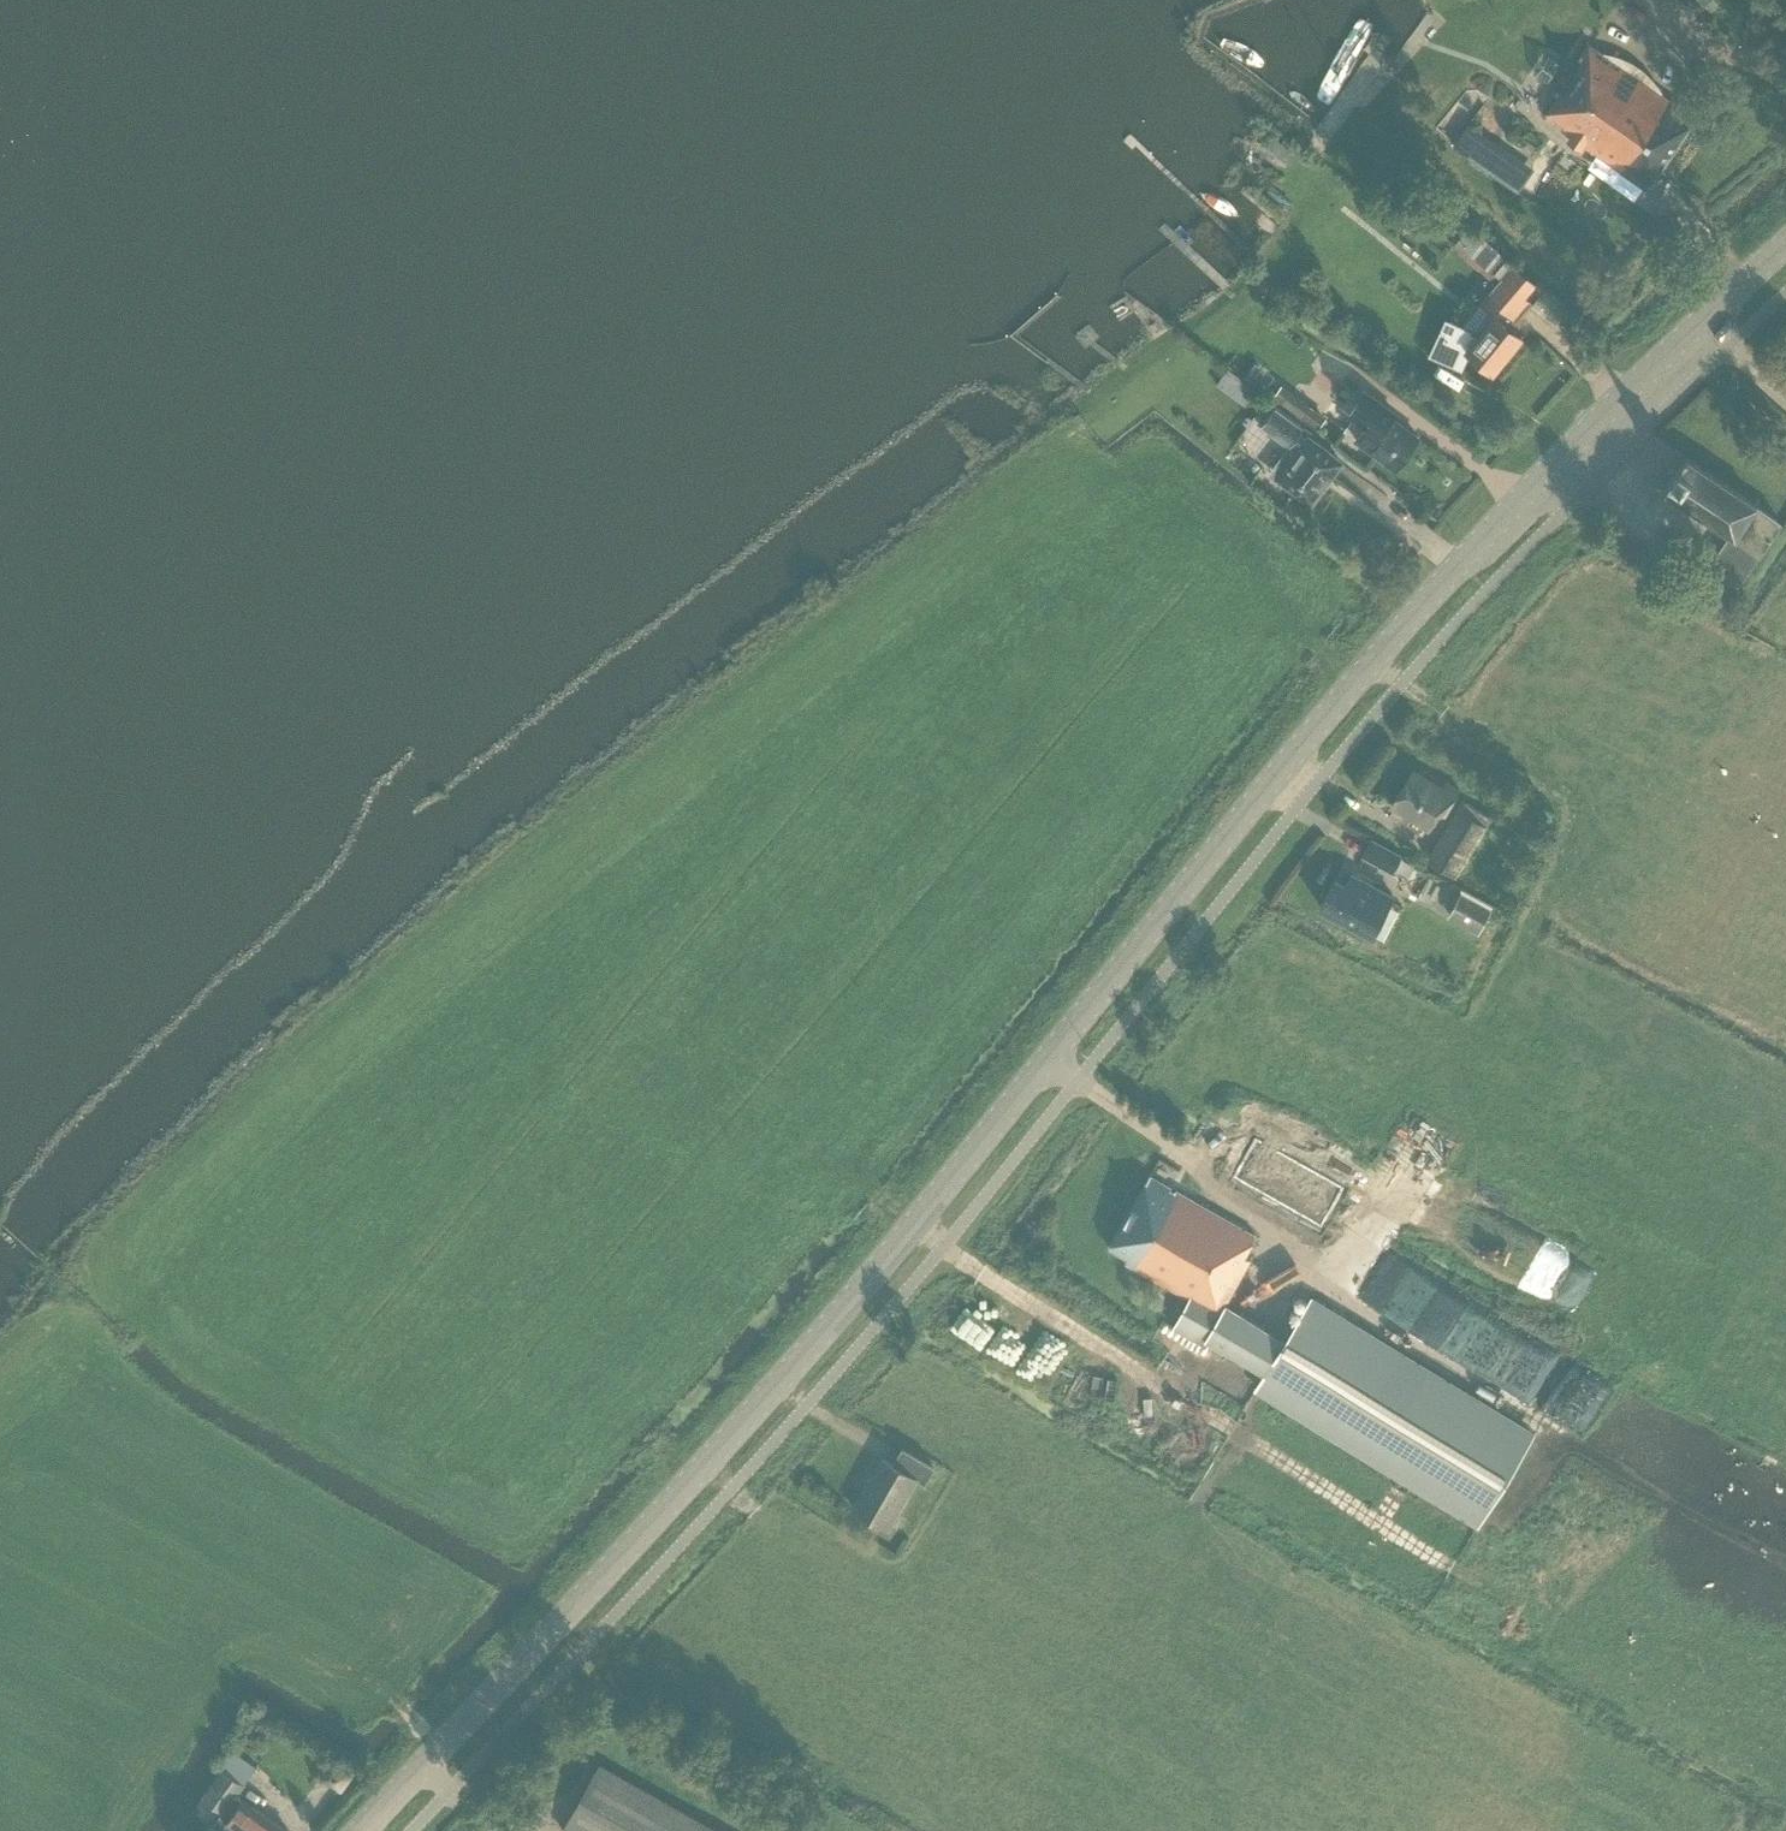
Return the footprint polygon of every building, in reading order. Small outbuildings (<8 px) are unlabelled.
[(1695,118),(1588,46),(1551,101),(1554,103),(1543,119),(1647,189),(1695,118)] [(1456,243),(1470,255),(1485,239),(1470,226),(1456,243)] [(1456,366),(1468,352),(1492,372),(1521,336),(1508,326),(1528,302),(1502,280),(1489,296),(1497,303),(1472,333),(1448,324),(1443,338),(1437,336),(1430,357),(1456,366)] [(1351,413),(1367,425),(1356,440),(1394,469),(1417,438),(1393,420),(1398,413),(1367,391),(1351,413)] [(1324,419),(1309,407),(1299,420),(1315,432),(1324,419)] [(1297,435),(1302,428),(1275,408),(1261,427),(1288,447),(1289,446),(1298,453),(1278,480),(1310,502),(1340,462),(1309,438),(1306,442),(1297,435)] [(1758,506),(1686,459),(1664,492),(1730,535),(1712,562),(1741,581),(1780,523),(1757,508),(1758,506)] [(1445,814),(1459,791),(1445,782),(1442,787),(1414,770),(1392,806),(1429,828),(1440,811),(1445,814)] [(1456,810),(1426,859),(1456,877),(1486,829),(1456,810)] [(1399,855),(1369,840),(1360,857),(1391,872),(1399,855)] [(1339,870),(1319,909),(1371,936),(1392,897),(1339,870)] [(1460,894),(1448,916),(1479,932),(1490,910),(1460,894)] [(1178,1095),(1187,1106),(1203,1093),(1195,1082),(1178,1095)] [(1415,1121),(1366,1193),(1404,1218),(1452,1146),(1415,1121)] [(1254,1147),(1231,1187),(1318,1238),(1341,1199),(1254,1147)] [(1253,1238),(1151,1177),(1108,1249),(1126,1260),(1124,1263),(1190,1302),(1174,1329),(1202,1345),(1205,1341),(1264,1376),(1255,1390),(1480,1526),(1534,1436),(1309,1301),(1285,1341),(1225,1305),(1251,1261),(1245,1257),(1254,1243),(1251,1241),(1253,1238)] [(982,1353),(1003,1326),(981,1309),(976,1315),(961,1304),(945,1325),(982,1353)] [(1016,1354),(1035,1330),(1020,1318),(1001,1342),(1016,1354)] [(1024,1373),(1057,1386),(1069,1356),(1036,1343),(1024,1373)] [(1083,1397),(1103,1387),(1094,1369),(1074,1378),(1083,1397)] [(1544,1413),(1588,1429),(1603,1387),(1560,1371),(1544,1413)] [(1154,1450),(1170,1453),(1173,1438),(1157,1436),(1154,1450)] [(892,1465),(881,1458),(852,1510),(888,1530),(915,1481),(924,1487),(935,1468),(901,1449),(892,1465)] [(563,1830),(715,1830),(599,1766),(563,1830)] [(244,1784),(224,1770),(203,1799),(221,1811),(211,1825),(219,1830),(284,1830),(251,1806),(236,1795),(244,1784)] [(327,1780),(310,1785),(314,1799),(331,1794),(327,1780)]
